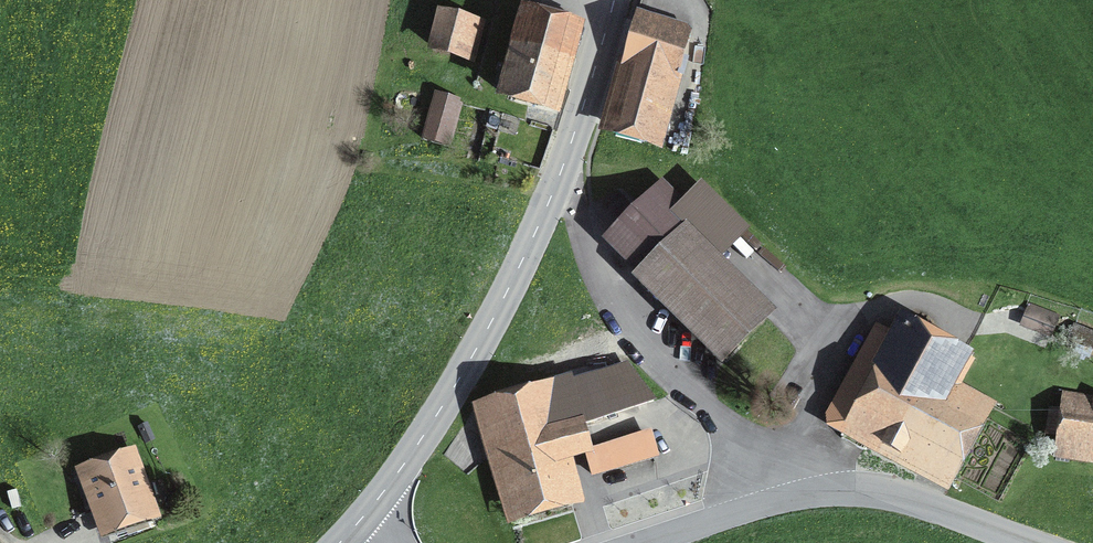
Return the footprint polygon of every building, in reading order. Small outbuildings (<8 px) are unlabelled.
[(499,91),(551,106),(574,22),(525,9),(514,46),(511,45),(499,91)] [(441,15),(432,47),(473,57),(482,26),(441,15)] [(642,21),(612,128),(656,140),(685,32),(642,21)] [(435,96),(423,139),(447,146),(459,102),(435,96)] [(612,239),(647,273),(683,237),(699,221),(663,186),(612,239)] [(761,316),(683,237),(647,273),(643,278),(722,355),(761,316)] [(1031,307),(1024,324),(1049,334),(1056,317),(1031,307)] [(864,350),(830,411),(944,473),(978,411),(952,396),(972,358),(904,322),(894,340),(869,327),(858,347),(864,350)] [(1070,340),(1092,349),(1092,333),(1075,326),(1070,340)] [(594,382),(571,389),(582,423),(653,401),(626,362),(592,371),(594,382)] [(590,452),(582,423),(571,389),(560,393),(556,381),(474,406),(485,443),(497,440),(517,512),(569,497),(559,456),(585,449),(586,453),(590,452)] [(1056,455),(1092,461),(1092,398),(1064,394),(1056,455)] [(647,434),(590,452),(586,453),(593,475),(653,457),(647,434)] [(85,473),(106,529),(151,513),(130,457),(85,473)]
